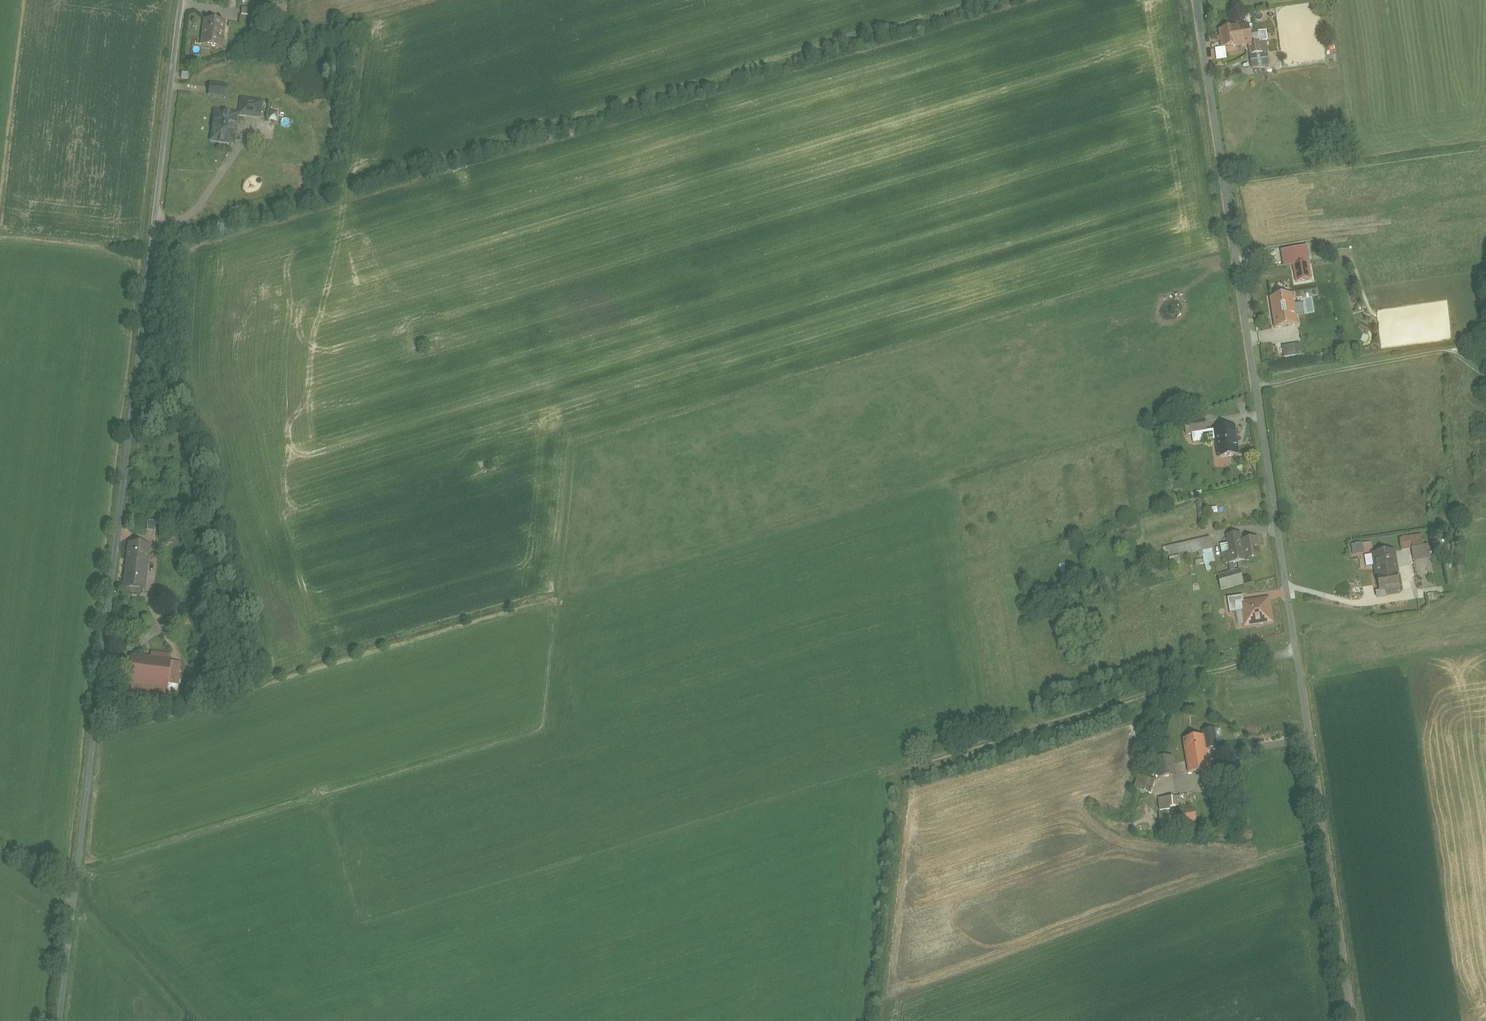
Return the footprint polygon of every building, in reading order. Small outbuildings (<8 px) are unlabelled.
[(1221,28),(1225,53),(1252,49),(1256,48),(1256,47),(1255,37),(1253,23),(1221,28)] [(226,54),(228,27),(205,25),(202,52),(226,54)] [(1256,47),(1265,46),(1264,36),(1255,37),(1256,47)] [(254,37),(249,38),(247,44),(252,47),(255,46),(257,40),(254,37)] [(1265,46),(1256,47),(1256,48),(1252,49),(1254,62),(1270,60),(1268,45),(1265,46)] [(1225,60),(1224,48),(1213,49),(1214,60),(1225,60)] [(228,102),(230,89),(213,86),(211,100),(228,102)] [(241,116),(240,119),(263,122),(265,105),(242,102),(241,116)] [(240,119),(241,116),(217,113),(212,146),(236,149),(240,119)] [(1313,267),(1297,269),(1300,288),(1316,285),(1313,267)] [(1296,299),(1274,302),(1279,333),(1301,329),(1296,299)] [(1368,316),(1358,316),(1359,325),(1368,325),(1368,316)] [(1301,355),(1299,344),(1279,346),(1281,357),(1301,355)] [(1192,445),(1218,442),(1217,434),(1211,435),(1210,430),(1196,432),(1195,424),(1186,426),(1188,438),(1191,438),(1192,445)] [(1242,459),(1238,429),(1217,432),(1217,434),(1218,442),(1221,462),(1242,459)] [(157,536),(158,526),(149,525),(149,535),(157,536)] [(1140,532),(1137,525),(1130,528),(1133,535),(1140,532)] [(1244,536),(1228,539),(1229,548),(1231,557),(1224,558),(1226,568),(1240,566),(1241,570),(1244,572),(1248,571),(1250,569),(1249,564),(1263,562),(1260,542),(1246,545),(1244,536)] [(1401,541),(1403,554),(1413,552),(1425,550),(1423,538),(1401,541)] [(1217,568),(1211,541),(1165,551),(1166,557),(1171,556),(1172,560),(1181,558),(1181,560),(1203,555),(1207,570),(1217,568)] [(154,550),(131,547),(125,592),(128,592),(127,596),(132,599),(140,600),(145,598),(146,594),(148,595),(154,550)] [(1357,559),(1366,558),(1365,548),(1355,549),(1357,559)] [(1425,550),(1413,552),(1415,564),(1432,561),(1430,549),(1425,550)] [(1401,577),(1397,553),(1375,557),(1373,557),(1375,569),(1377,580),(1379,580),(1380,588),(1399,585),(1398,577),(1401,577)] [(1181,558),(1172,560),(1171,560),(1174,573),(1184,570),(1181,560),(1181,558)] [(1237,575),(1236,574),(1220,579),(1224,593),(1245,588),(1241,574),(1237,575)] [(1399,585),(1380,588),(1378,588),(1380,596),(1387,595),(1388,600),(1401,598),(1399,585)] [(1231,615),(1244,613),(1243,605),(1245,605),(1244,599),(1229,602),(1231,615)] [(1275,627),(1271,601),(1245,605),(1243,605),(1244,613),(1247,631),(1275,627)] [(134,660),(130,697),(180,703),(184,668),(174,667),(175,656),(152,653),(151,662),(134,660)] [(192,699),(178,704),(181,715),(195,710),(192,699)] [(1208,740),(1211,758),(1223,756),(1219,734),(1206,735),(1207,741),(1208,740)] [(1207,741),(1186,744),(1190,765),(1192,778),(1213,774),(1211,758),(1208,740),(1207,741)] [(1180,780),(1178,767),(1177,761),(1161,764),(1164,782),(1180,780)] [(1192,778),(1190,765),(1178,767),(1180,780),(1192,778)] [(1136,776),(1131,787),(1147,794),(1152,783),(1136,776)] [(1164,816),(1163,816),(1165,830),(1167,830),(1201,825),(1198,811),(1196,811),(1194,798),(1162,803),(1164,816)]
